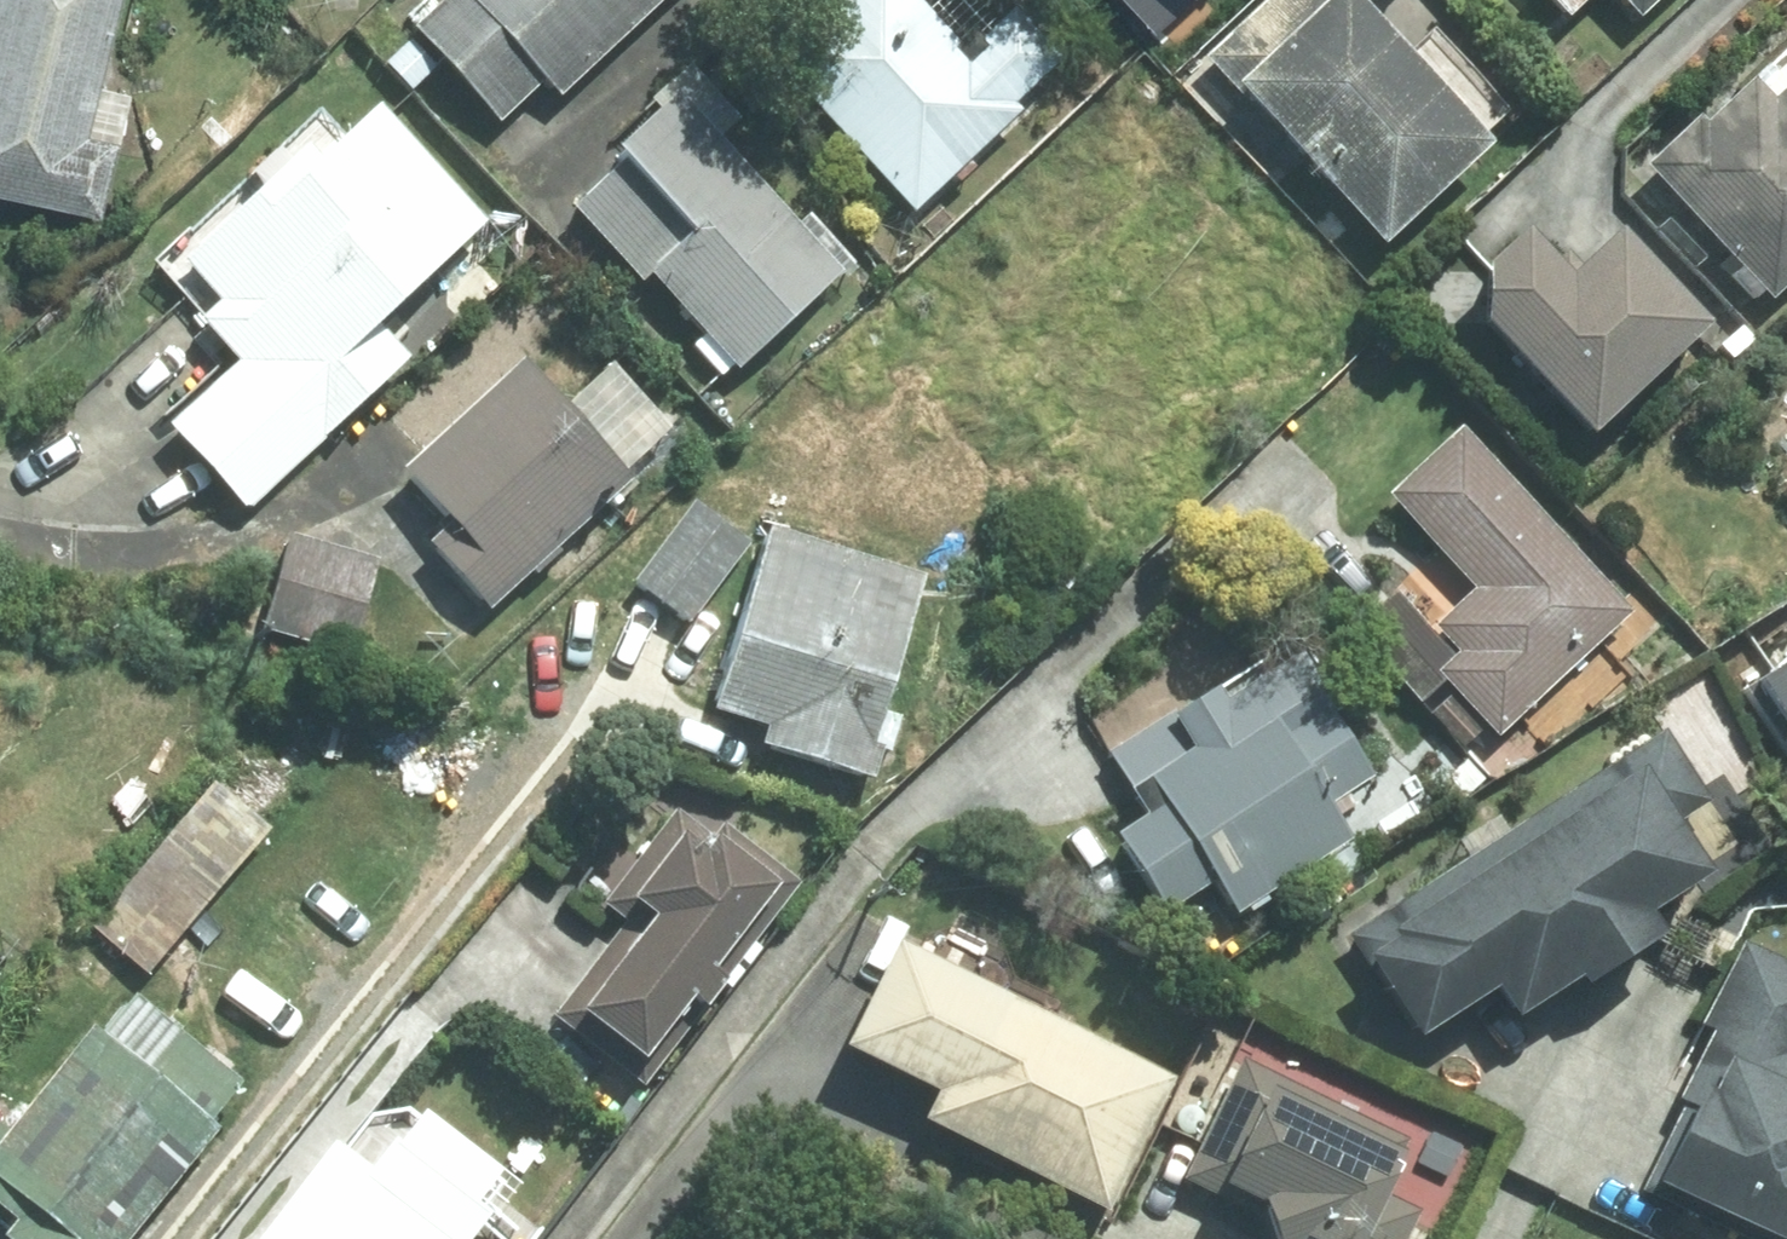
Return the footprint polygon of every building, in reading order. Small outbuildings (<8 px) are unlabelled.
[(99,211),(128,93),(94,85),(115,0),(0,0),(0,186),(99,211)] [(499,124),(545,81),(559,96),(662,0),(447,0),(413,32),(499,124)] [(774,62),(908,208),(1063,68),(1016,17),(967,61),(912,0),(843,0),(774,62)] [(1383,244),(1489,147),(1351,0),(1272,0),(1209,58),(1383,244)] [(1640,15),(1656,0),(1626,0),(1640,15)] [(1647,168),(1772,299),(1786,284),(1786,91),(1773,104),(1752,82),(1705,126),(1699,119),(1647,168)] [(653,276),(737,365),(834,274),(673,103),(621,151),(630,161),(578,210),(644,281),(653,276)] [(480,222),(378,110),(317,165),(306,153),(183,264),(219,305),(201,321),(241,366),(175,425),(248,506),(403,366),(366,325),(480,222)] [(1487,269),(1487,325),(1591,435),(1706,327),(1618,234),(1570,279),(1526,232),(1487,269)] [(430,546),(492,612),(630,483),(521,368),(409,472),(455,522),(430,546)] [(1627,614),(1459,435),(1391,499),(1477,591),(1437,629),(1462,656),(1442,675),(1446,680),(1498,735),(1627,614)] [(692,505),(635,584),(689,623),(746,544),(692,505)] [(765,747),(872,779),(882,747),(874,745),(924,579),(770,533),(717,710),(772,726),(765,747)] [(375,566),(291,544),(269,625),(354,647),(375,566)] [(1422,702),(1446,680),(1442,675),(1462,656),(1437,629),(1401,589),(1356,630),(1422,702)] [(1753,673),(1786,726),(1786,651),(1753,673)] [(1143,819),(1116,837),(1167,915),(1215,884),(1237,917),(1351,843),(1327,806),(1367,780),(1294,668),(1224,714),(1211,693),(1105,761),(1143,819)] [(1786,745),(1786,727),(1779,732),(1786,745)] [(1664,737),(1354,940),(1420,1040),(1495,991),(1515,1022),(1580,980),(1585,988),(1662,938),(1646,915),(1706,876),(1673,825),(1708,803),(1664,737)] [(95,934),(147,976),(265,832),(212,789),(95,934)] [(554,1020),(644,1088),(798,887),(725,831),(715,843),(675,813),(604,906),(627,924),(554,1020)] [(1168,1085),(897,952),(848,1050),(939,1094),(925,1122),(1106,1211),(1168,1085)] [(1742,953),(1701,1028),(1712,1033),(1678,1104),(1695,1110),(1651,1195),(1745,1238),(1786,1238),(1786,973),(1742,953)] [(0,1130),(0,1208),(16,1221),(5,1235),(9,1238),(133,1238),(220,1132),(210,1123),(241,1085),(132,998),(101,1038),(92,1031),(7,1136),(0,1130)] [(1415,1216),(1381,1200),(1407,1144),(1242,1067),(1190,1178),(1263,1212),(1273,1238),(1404,1238),(1415,1216)] [(333,1148),(263,1238),(474,1238),(496,1211),(393,1133),(361,1137),(345,1158),(333,1148)]
